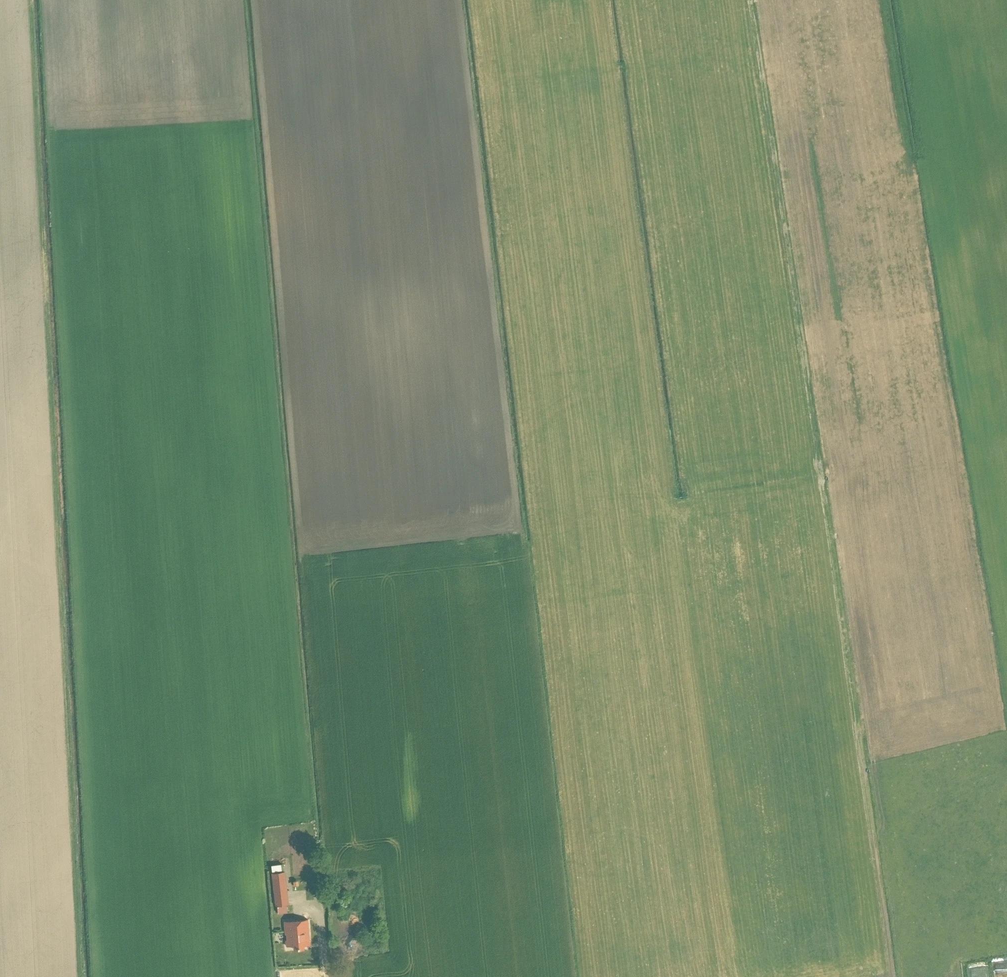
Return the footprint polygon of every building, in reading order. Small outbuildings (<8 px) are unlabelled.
[(274,893),(286,892),(284,871),(272,873),(274,893)] [(308,919),(284,921),(285,934),(287,934),(287,939),(286,939),(286,945),(293,945),(294,948),(304,947),(304,944),(310,944),(308,919)]
